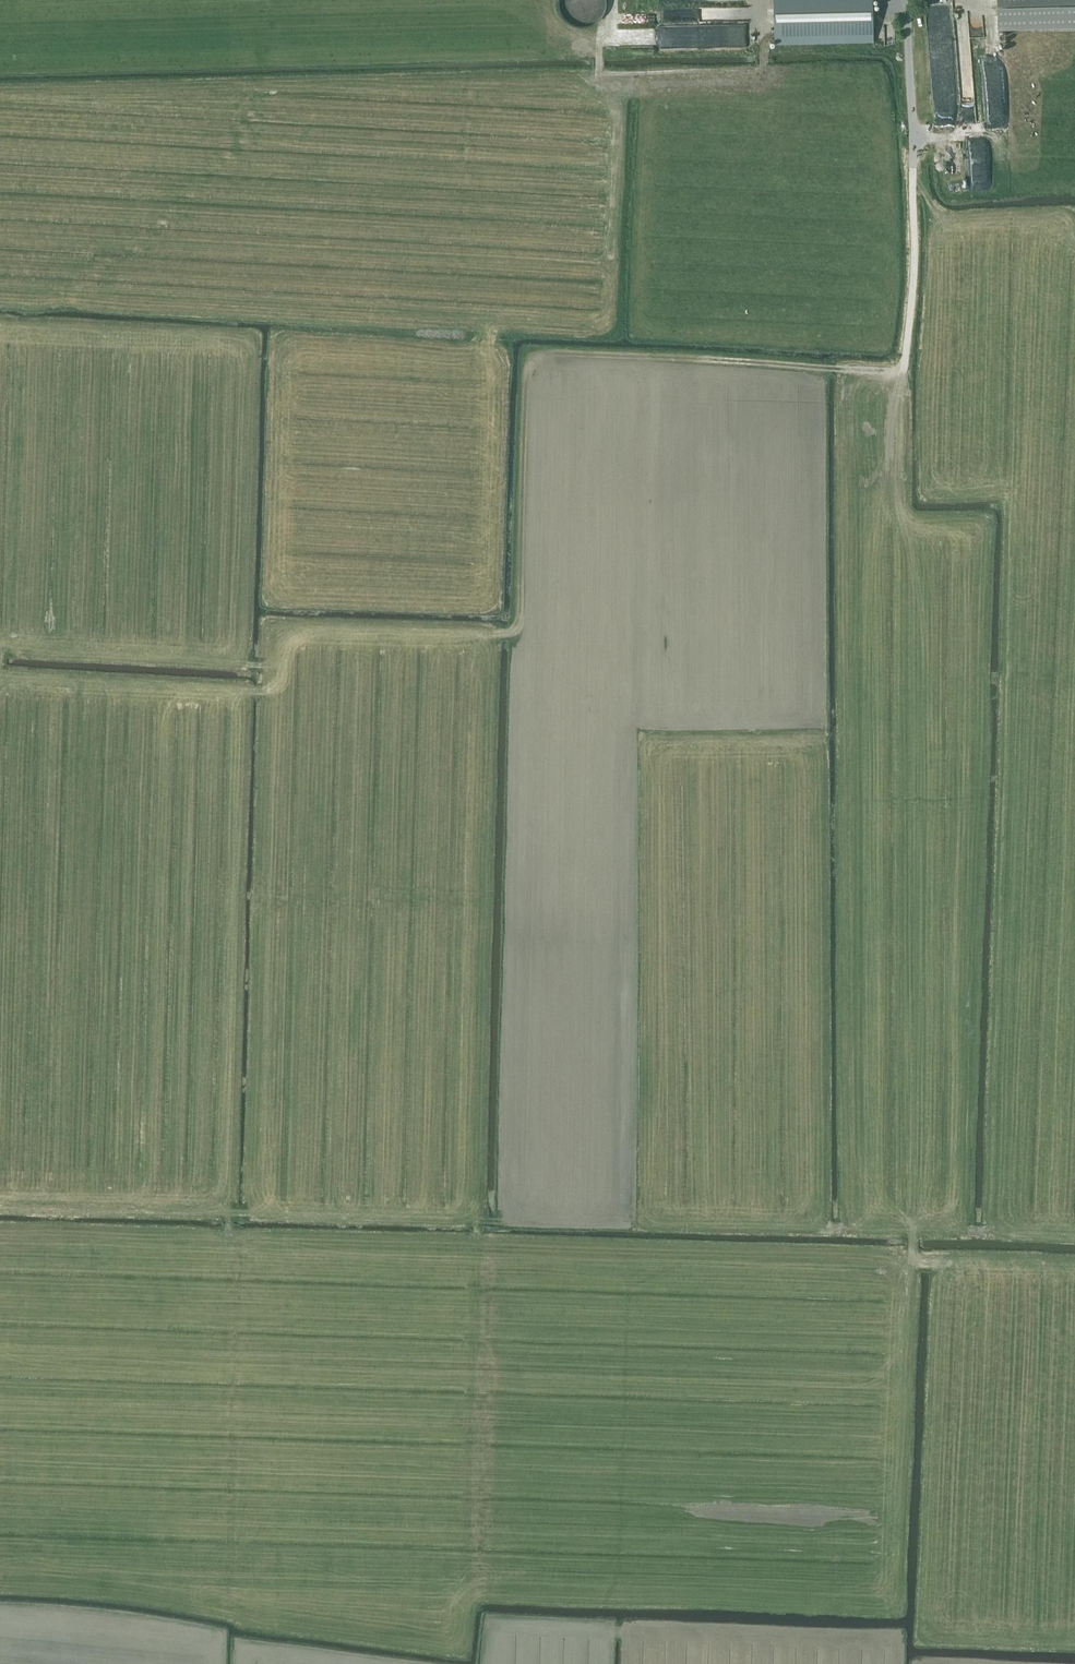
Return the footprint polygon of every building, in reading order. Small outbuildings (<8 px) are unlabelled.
[(583,24),(589,24),(594,21),(599,17),(603,13),(605,7),(606,1),(606,0),(559,0),(559,1),(560,7),(562,13),(566,17),(571,21),(576,24),(583,24)] [(779,46),(877,41),(875,0),(777,0),(779,46)] [(998,26),(1074,24),(1074,0),(997,0),(998,26)]
